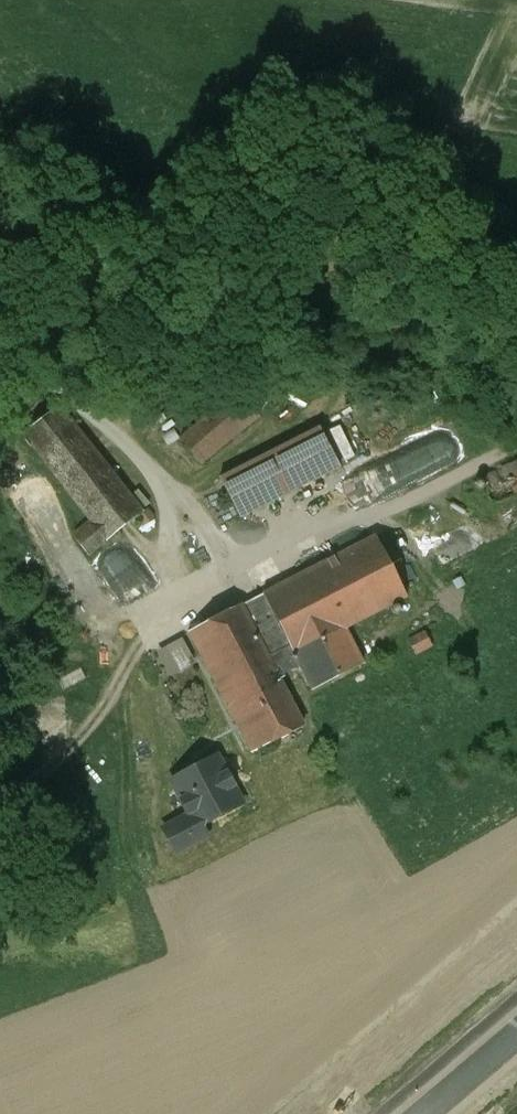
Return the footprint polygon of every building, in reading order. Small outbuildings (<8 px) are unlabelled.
[(259,416),(239,391),(180,437),(200,462),(259,416)] [(144,511),(58,405),(24,433),(94,519),(73,536),(89,556),(144,511)] [(343,467),(320,424),(218,477),(241,520),(343,467)] [(484,480),(496,503),(516,493),(516,463),(484,480)] [(378,536),(242,604),(282,675),(302,666),(312,689),(365,662),(345,626),(405,596),(378,536)] [(304,724),(282,675),(242,604),(188,631),(251,752),(304,724)] [(425,631),(407,641),(416,657),(434,647),(425,631)] [(185,634),(160,650),(176,675),(201,658),(185,634)] [(166,781),(183,814),(158,826),(173,857),(212,837),(207,827),(247,807),(219,753),(166,781)]
